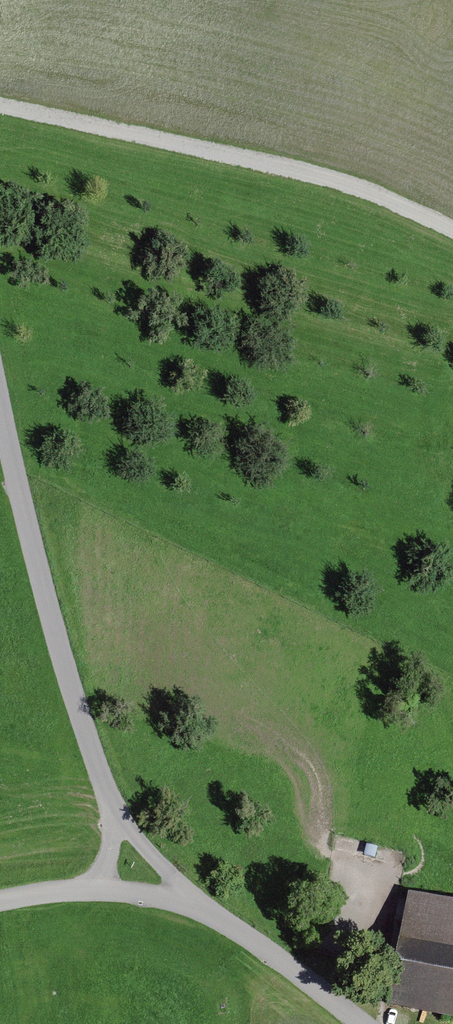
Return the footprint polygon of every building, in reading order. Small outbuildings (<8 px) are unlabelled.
[(411,898),(390,1010),(452,1021),(452,906),(411,898)]
